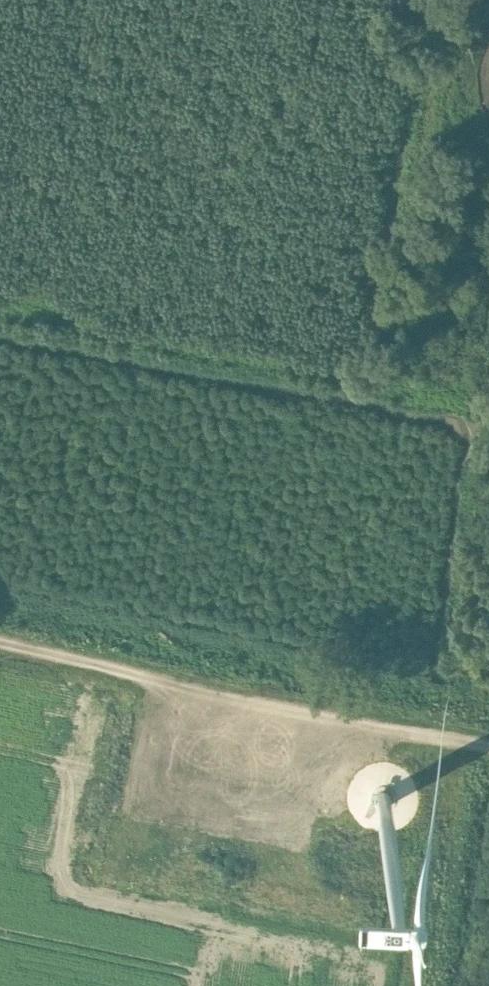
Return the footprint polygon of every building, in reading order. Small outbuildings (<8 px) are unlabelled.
[(347,789),(346,795),(347,801),(348,808),(351,813),(355,818),(359,823),(364,827),(370,829),(376,831),(383,831),(389,831),(395,829),(401,827),(406,823),(410,818),(414,813),(417,808),(418,801),(419,795),(418,789),(417,783),(414,777),(410,772),(406,767),(401,764),(395,761),(389,759),(383,759),(376,759),(370,761),(364,764),(359,767),(355,772),(351,777),(348,783),(347,789)]
